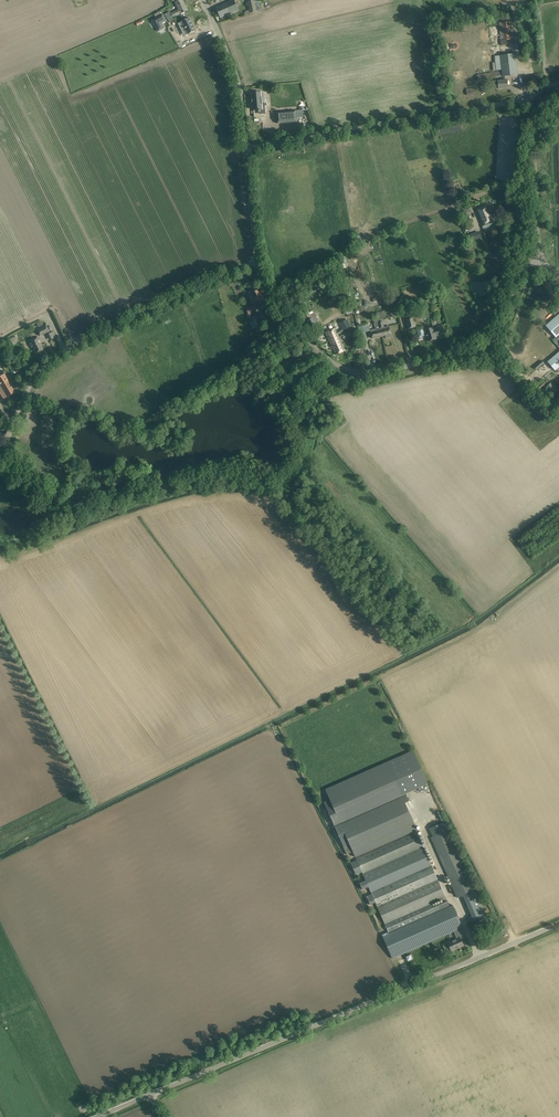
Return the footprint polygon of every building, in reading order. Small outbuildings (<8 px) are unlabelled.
[(182,0),(180,0),(175,2),(179,10),(171,14),(169,12),(165,15),(170,22),(174,19),(173,17),(181,13),(181,14),(188,11),(185,5),(185,6),(182,0)] [(238,10),(233,0),(216,8),(220,18),(238,10)] [(257,12),(254,0),(248,2),(250,13),(257,12)] [(163,14),(152,21),(159,32),(164,28),(162,23),(164,22),(167,21),(163,14)] [(186,18),(179,22),(185,34),(193,31),(186,18)] [(511,35),(510,22),(499,23),(501,46),(507,45),(507,40),(514,39),(514,35),(511,35)] [(518,75),(515,54),(501,55),(502,71),(476,75),(477,81),(503,77),(503,80),(498,81),(499,89),(508,88),(507,80),(506,76),(518,75)] [(541,81),(540,73),(527,75),(528,83),(541,81)] [(249,95),(248,95),(249,95),(250,103),(249,104),(251,104),(252,112),(256,111),(256,113),(257,113),(257,111),(260,111),(259,104),(262,104),(261,97),(262,97),(261,97),(261,94),(262,94),(257,94),(249,95)] [(297,122),(296,111),(277,112),(278,123),(297,122)] [(516,205),(510,208),(511,209),(512,212),(521,208),(521,209),(524,208),(522,202),(517,191),(513,193),(515,198),(517,205),(516,205)] [(472,213),(470,205),(459,210),(462,217),(472,213)] [(494,225),(487,206),(476,210),(484,229),(494,225)] [(363,243),(361,235),(354,237),(356,245),(363,243)] [(264,301),(258,290),(252,293),(258,305),(264,301)] [(256,312),(253,305),(246,308),(249,315),(256,312)] [(385,311),(376,313),(377,316),(376,317),(377,321),(382,319),(386,318),(385,311)] [(312,318),(309,320),(313,328),(320,324),(315,314),(311,316),(311,317),(312,318)] [(545,326),(558,341),(558,340),(558,314),(545,326)] [(263,326),(259,316),(252,318),(256,329),(263,326)] [(376,329),(371,331),(372,338),(381,337),(379,329),(378,322),(377,321),(376,317),(373,317),(375,323),(374,323),(375,327),(375,326),(376,329)] [(343,329),(337,332),(338,334),(344,331),(351,328),(347,320),(340,323),(343,329)] [(415,320),(406,323),(408,330),(409,329),(417,327),(415,320)] [(382,321),(378,322),(379,329),(381,337),(385,336),(386,338),(392,337),(390,326),(384,327),(382,321)] [(50,333),(46,324),(35,329),(37,332),(39,336),(46,333),(46,334),(50,333)] [(367,328),(367,325),(358,327),(360,334),(371,331),(370,327),(367,328)] [(442,326),(434,328),(434,329),(438,338),(445,336),(442,326)] [(326,332),(330,341),(339,337),(338,334),(337,332),(336,328),(326,332)] [(434,329),(434,328),(434,329),(433,328),(424,331),(425,335),(426,334),(429,342),(437,339),(438,338),(434,329)] [(54,332),(48,335),(50,341),(57,338),(54,332)] [(42,345),(38,337),(28,341),(32,350),(33,349),(35,353),(43,349),(41,345),(42,345)] [(345,351),(339,337),(330,341),(336,355),(345,351)] [(548,362),(556,370),(558,367),(558,352),(548,362)] [(2,370),(0,371),(0,385),(0,386),(0,395),(3,399),(14,392),(5,378),(6,377),(2,370)] [(281,391),(271,393),(274,410),(285,408),(283,396),(282,397),(281,391)] [(414,750),(325,789),(330,799),(324,802),(347,854),(353,852),(355,857),(416,830),(404,803),(409,801),(406,793),(428,783),(414,750)] [(431,837),(458,898),(475,890),(449,830),(431,837)] [(375,902),(389,933),(450,906),(447,900),(432,907),(431,904),(445,897),(417,832),(356,859),(357,860),(351,863),(356,875),(362,872),(366,880),(360,883),(363,889),(368,887),(372,894),(367,896),(370,905),(375,902)] [(469,923),(474,921),(475,923),(481,921),(480,919),(486,916),(477,896),(465,901),(472,916),(467,918),(469,923)] [(389,933),(382,936),(392,959),(463,928),(453,905),(450,906),(389,933)] [(448,942),(443,945),(445,950),(450,948),(451,951),(464,946),(461,938),(464,937),(461,929),(454,932),(457,938),(448,942)]
